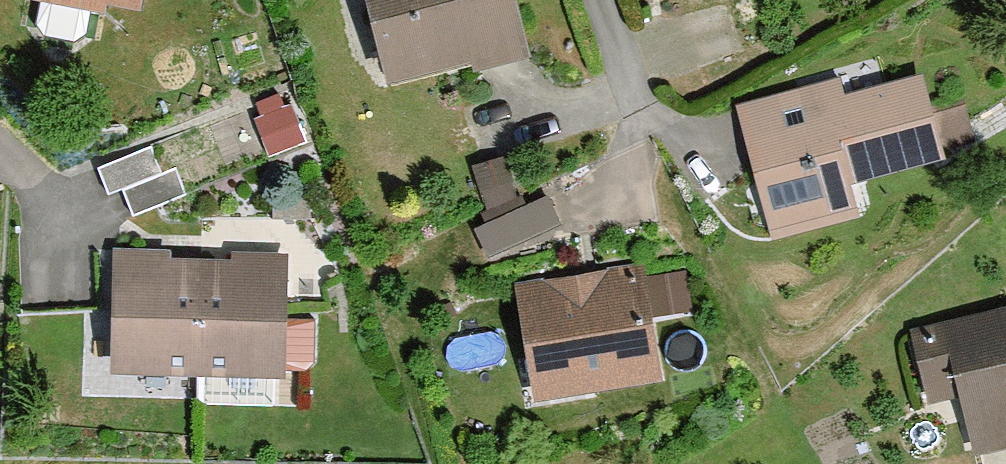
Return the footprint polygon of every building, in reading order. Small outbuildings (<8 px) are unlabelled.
[(134,9),(136,0),(81,0),(134,9)] [(379,69),(458,48),(462,64),(523,48),(510,0),(360,0),(379,69)] [(930,150),(910,67),(822,88),(820,77),(729,99),(761,230),(851,208),(842,171),(930,150)] [(291,104),(254,118),(268,156),(305,142),(291,104)] [(162,174),(151,148),(98,169),(109,195),(122,189),(162,174)] [(505,157),(472,167),(484,207),(517,197),(505,157)] [(186,195),(175,168),(162,174),(122,189),(133,216),(186,195)] [(549,196),(475,229),(488,259),(562,225),(549,196)] [(186,367),(186,243),(97,243),(97,367),(186,367)] [(274,244),(186,243),(186,367),(303,367),(303,300),(274,300),(274,244)] [(640,265),(513,286),(531,397),(658,376),(648,319),(642,277),(640,265)] [(682,271),(642,277),(648,319),(689,313),(682,271)] [(905,331),(921,398),(954,390),(967,448),(1005,438),(1005,307),(905,331)]
